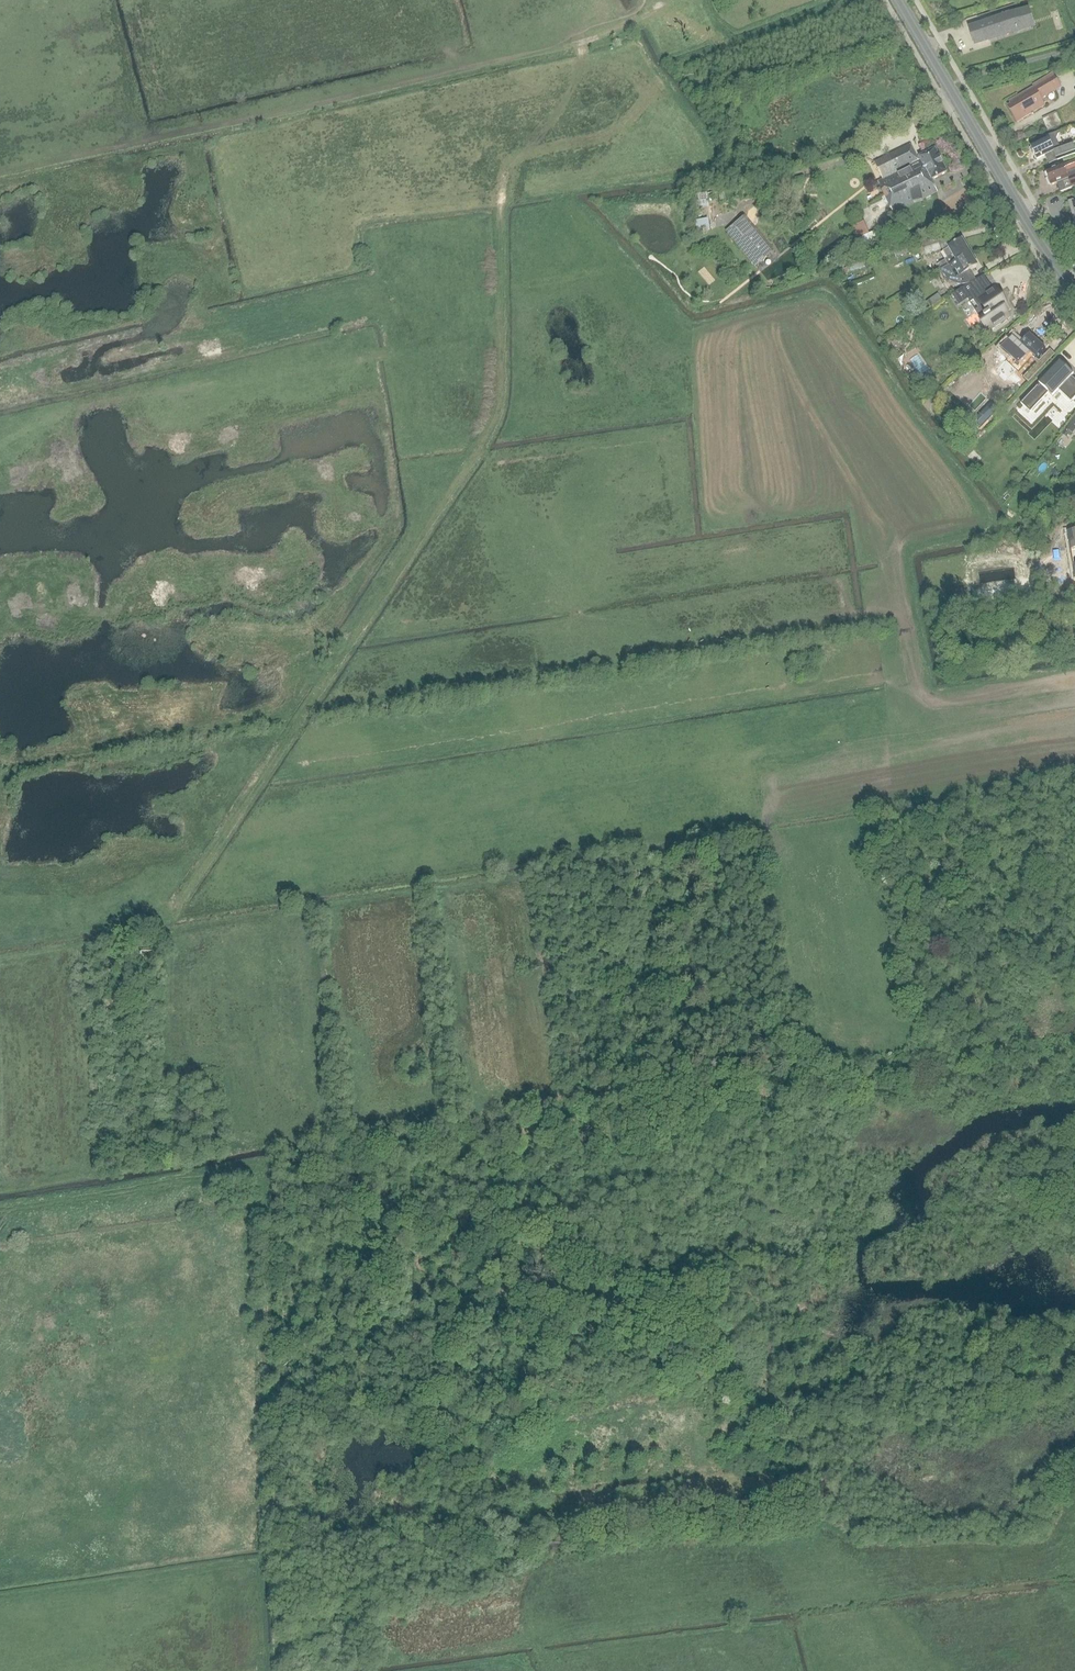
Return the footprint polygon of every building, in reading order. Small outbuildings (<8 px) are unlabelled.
[(1026,14),(969,32),(973,45),(1030,27),(1026,14)] [(1062,87),(1054,75),(1053,73),(1034,85),(1035,87),(1010,102),(1012,105),(1009,107),(1018,121),(1045,105),(1042,99),(1062,87)] [(1054,151),(1054,150),(1060,147),(1056,140),(1058,135),(1060,134),(1059,132),(1031,146),(1037,159),(1054,151)] [(883,179),(880,181),(878,182),(895,214),(938,192),(932,180),(948,172),(936,149),(918,158),(911,144),(875,162),(883,179)] [(1054,151),(1057,160),(1074,154),(1074,150),(1073,144),(1054,151)] [(1064,165),(1047,172),(1052,185),(1069,178),(1072,187),(1074,186),(1074,161),(1064,165)] [(726,229),(756,265),(774,251),(744,214),(726,229)] [(713,217),(698,219),(701,232),(715,230),(713,217)] [(872,239),(871,237),(864,221),(852,226),(859,245),(872,239)] [(922,244),(925,255),(941,250),(937,239),(922,244)] [(938,265),(941,270),(942,270),(970,253),(963,240),(949,248),(954,255),(938,265)] [(901,256),(912,252),(910,245),(898,249),(901,256)] [(978,266),(970,253),(942,270),(945,276),(947,274),(948,275),(949,277),(950,278),(951,278),(952,279),(954,280),(956,281),(958,282),(959,282),(963,282),(964,282),(966,282),(967,281),(969,281),(974,278),(970,271),(978,266)] [(980,295),(972,283),(952,295),(959,306),(971,297),(979,309),(984,306),(989,313),(984,317),(985,317),(982,320),(981,319),(989,331),(1009,316),(1005,310),(1009,308),(995,289),(989,293),(987,291),(980,295)] [(929,307),(941,299),(938,294),(926,303),(929,307)] [(1037,363),(1039,361),(1036,358),(1045,348),(1030,335),(1021,345),(1012,338),(1001,351),(1019,367),(1028,356),(1037,363)] [(1022,403),(1032,412),(1049,393),(1054,396),(1060,390),(1073,401),(1074,398),(1074,378),(1072,376),(1074,373),(1072,371),(1061,360),(1022,403)] [(1037,364),(1023,378),(1028,383),(1042,369),(1037,364)] [(1063,433),(1068,437),(1071,432),(1072,433),(1074,429),(1074,416),(1063,433)] [(975,587),(978,599),(992,596),(989,583),(975,587)] [(1030,607),(1032,617),(1047,614),(1045,604),(1030,607)]
